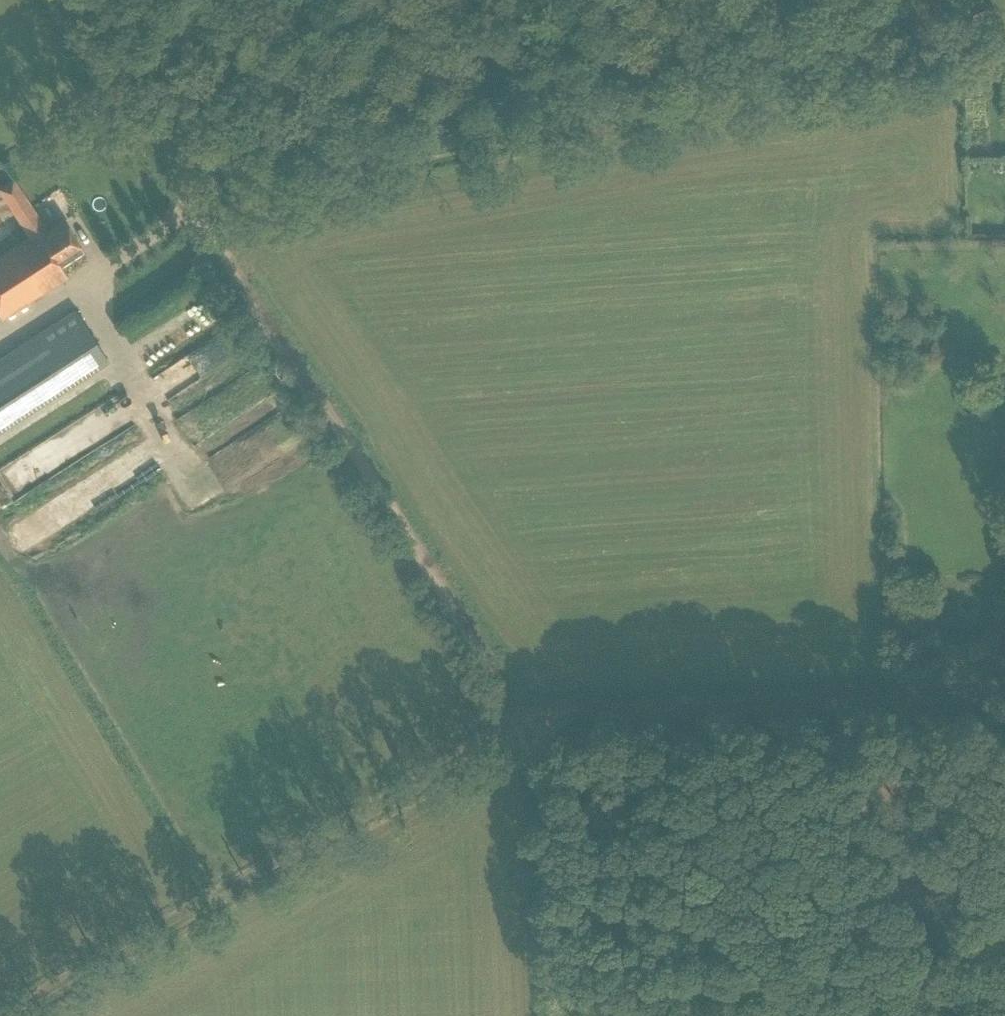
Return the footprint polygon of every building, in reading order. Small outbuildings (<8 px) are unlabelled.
[(56,284),(67,277),(61,267),(84,252),(63,220),(46,231),(13,180),(0,188),(0,192),(29,237),(0,256),(0,317),(2,319),(56,284)] [(203,252),(191,259),(194,264),(206,257),(203,252)] [(58,321),(0,358),(0,430),(107,361),(75,310),(58,321)]
